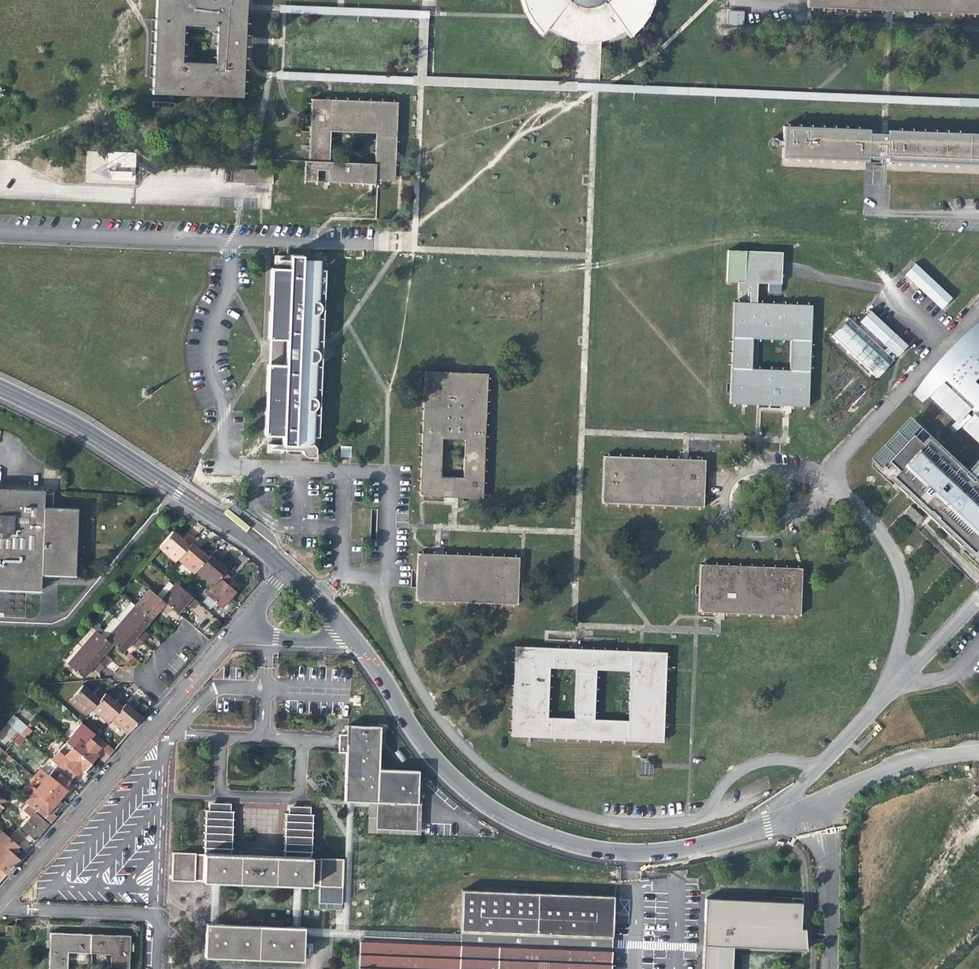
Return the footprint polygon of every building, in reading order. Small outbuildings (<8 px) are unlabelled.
[(244,39),(245,0),(155,0),(153,38),(151,92),(242,95),(244,39)] [(613,37),(621,33),(625,30),(627,33),(628,34),(638,25),(644,18),(648,10),(651,4),(652,0),(522,0),(528,14),(531,20),(534,23),(542,31),(543,30),(546,26),(551,29),(559,34),(570,40),(586,42),(601,40),(613,37)] [(280,5),(280,12),(418,19),(417,76),(427,76),(429,10),(420,9),(280,5)] [(398,101),(311,98),(310,131),(309,168),(327,169),(327,182),(375,184),(375,180),(394,180),(395,155),(398,101)] [(888,129),(888,133),(884,132),(870,131),(870,128),(784,125),(782,157),(869,160),(869,157),(878,157),(887,157),(887,161),(978,164),(978,132),(888,129)] [(210,170),(210,182),(257,184),(256,172),(210,170)] [(728,249),(726,284),(738,285),(738,292),(749,292),(750,302),(734,301),(730,403),(786,405),(809,407),(812,304),(757,302),(758,282),(769,282),(769,292),(780,293),(781,283),(783,251),(728,249)] [(271,266),(267,337),(267,351),(267,361),(264,433),(281,434),(281,443),(266,443),(266,452),(283,453),(283,451),(290,450),(300,449),(302,453),(307,457),(316,457),(316,448),(313,443),(313,437),(320,438),(321,414),(314,413),(314,409),(317,407),(318,401),(315,397),(315,387),(322,387),(322,365),(316,365),(317,361),(319,359),(320,355),(319,352),(317,349),(318,340),(323,340),(324,317),(318,317),(318,313),(321,310),(321,304),(318,301),(319,291),(324,291),(324,273),(324,269),(320,269),(320,258),(301,257),(301,253),(289,252),(288,266),(280,266),(271,266)] [(904,274),(942,308),(952,296),(915,262),(904,274)] [(832,335),(877,379),(895,359),(897,356),(909,344),(870,310),(859,321),(857,323),(851,317),(832,335)] [(973,478),(978,473),(978,322),(913,394),(978,455),(964,469),(973,478)] [(454,498),(466,498),(483,499),(487,373),(425,371),(419,496),(454,498)] [(911,434),(888,459),(897,467),(890,474),(974,553),(978,547),(978,484),(973,478),(964,469),(928,434),(921,441),(911,434)] [(341,446),(341,456),(351,457),(352,446),(341,446)] [(602,503),(703,507),(705,483),(705,459),(686,458),(604,455),(602,503)] [(19,588),(39,589),(40,574),(49,575),(74,576),(75,545),(76,534),(76,508),(44,506),(44,494),(45,490),(0,488),(0,588),(19,588)] [(917,525),(924,518),(911,506),(905,512),(917,525)] [(246,516),(235,509),(232,511),(244,519),(246,516)] [(105,634),(98,626),(65,661),(82,677),(80,687),(83,684),(91,669),(93,670),(98,673),(109,661),(105,655),(113,647),(124,653),(131,643),(137,648),(139,645),(146,638),(148,635),(143,630),(161,611),(164,609),(172,614),(175,612),(179,608),(201,624),(205,619),(241,585),(235,579),(217,559),(221,555),(216,552),(202,542),(189,532),(184,538),(179,535),(173,530),(157,548),(173,563),(179,561),(213,588),(201,603),(171,580),(158,594),(146,589),(105,634)] [(418,553),(416,600),(517,605),(518,580),(518,557),(438,553),(418,553)] [(699,611),(715,612),(718,613),(721,612),(800,615),(802,568),(700,563),(699,611)] [(663,742),(665,724),(667,670),(667,651),(641,650),(575,648),(514,645),(511,736),(529,737),(663,742)] [(90,690),(83,684),(69,701),(85,715),(90,709),(105,692),(99,686),(93,692),(90,690)] [(105,692),(90,709),(108,723),(111,720),(127,700),(121,695),(116,701),(114,700),(105,692)] [(131,697),(111,720),(127,733),(141,716),(135,710),(133,708),(137,701),(131,697)] [(7,723),(20,733),(13,742),(19,747),(33,729),(13,715),(7,723)] [(81,723),(65,743),(89,763),(96,755),(102,761),(105,758),(113,750),(94,735),(95,734),(81,723)] [(6,749),(19,733),(6,724),(0,731),(0,744),(6,749)] [(380,726),(347,724),(346,735),(340,735),(339,752),(345,753),(343,801),(368,803),(366,834),(377,834),(416,836),(419,770),(378,768),(380,726)] [(89,763),(65,743),(51,760),(70,778),(74,774),(78,776),(80,773),(89,763)] [(654,759),(640,758),(639,779),(654,779),(654,766),(654,759)] [(51,769),(39,784),(60,799),(67,790),(64,787),(67,785),(69,783),(67,781),(70,778),(57,766),(53,771),(51,769)] [(60,799),(39,784),(22,802),(49,822),(55,816),(53,814),(55,812),(57,808),(54,807),(60,799)] [(8,802),(6,799),(10,794),(0,786),(0,811),(8,802)] [(206,810),(204,853),(232,854),(233,811),(230,810),(230,804),(209,803),(208,810),(206,810)] [(285,813),(283,856),(312,857),(313,814),(310,814),(310,807),(289,807),(288,812),(285,813)] [(49,822),(34,812),(19,828),(22,831),(20,834),(24,837),(27,840),(30,836),(35,838),(49,822)] [(0,830),(0,870),(5,874),(14,863),(18,858),(12,853),(18,845),(0,830)] [(172,852),(170,880),(201,882),(215,882),(221,882),(292,885),(297,886),(302,886),(311,886),(319,886),(318,905),(338,906),(338,887),(342,887),(343,859),(312,857),(283,856),(257,855),(232,854),(204,853),(202,853),(201,854),(196,854),(196,853),(172,852)] [(462,890),(462,933),(614,938),(614,896),(462,890)] [(703,968),(731,968),(732,946),(775,949),(805,951),(805,925),(800,925),(801,900),(706,898),(703,951),(703,968)] [(204,923),(202,958),(303,962),(304,927),(291,927),(219,924),(204,923)] [(48,968),(68,968),(69,953),(111,954),(109,967),(129,968),(131,936),(50,933),(48,968)] [(357,968),(611,968),(612,951),(461,945),(439,945),(358,941),(357,968)]
